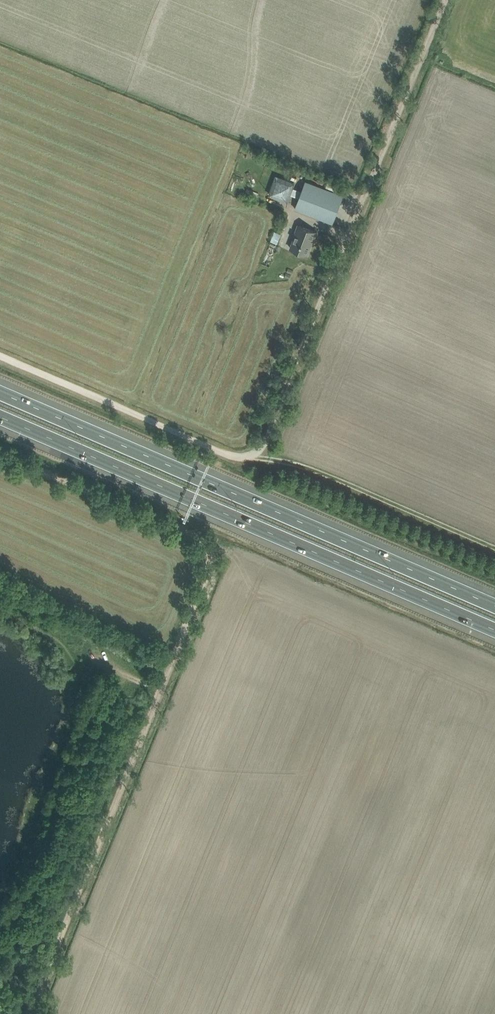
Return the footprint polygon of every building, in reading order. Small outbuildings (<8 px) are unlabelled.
[(310,214),(333,223),(343,195),(306,181),(303,190),(294,187),(296,182),(277,174),(270,193),(289,201),(292,193),(300,197),(296,209),(308,213),(310,214)] [(313,240),(316,232),(299,225),(291,248),(307,254),(312,240),(313,240)]
